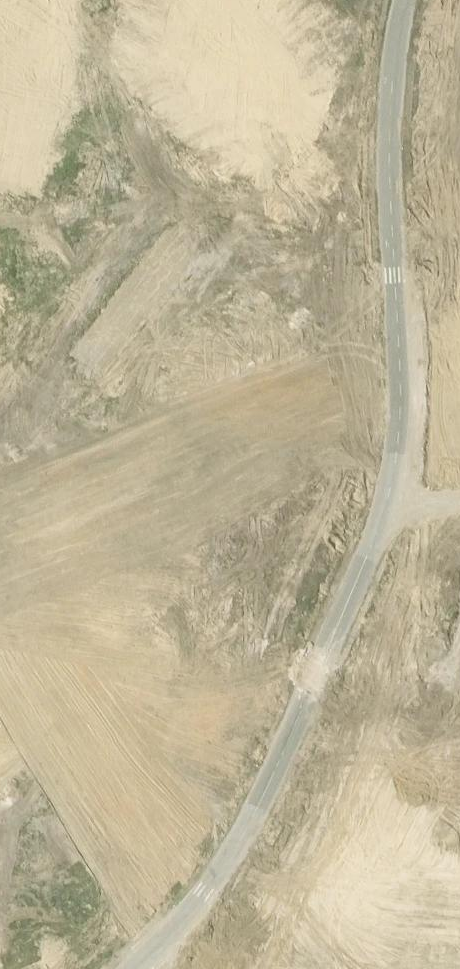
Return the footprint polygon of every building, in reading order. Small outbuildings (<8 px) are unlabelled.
[(9,565),(0,548),(0,569),(9,565)] [(268,840),(274,843),(282,828),(276,825),(268,840)]
